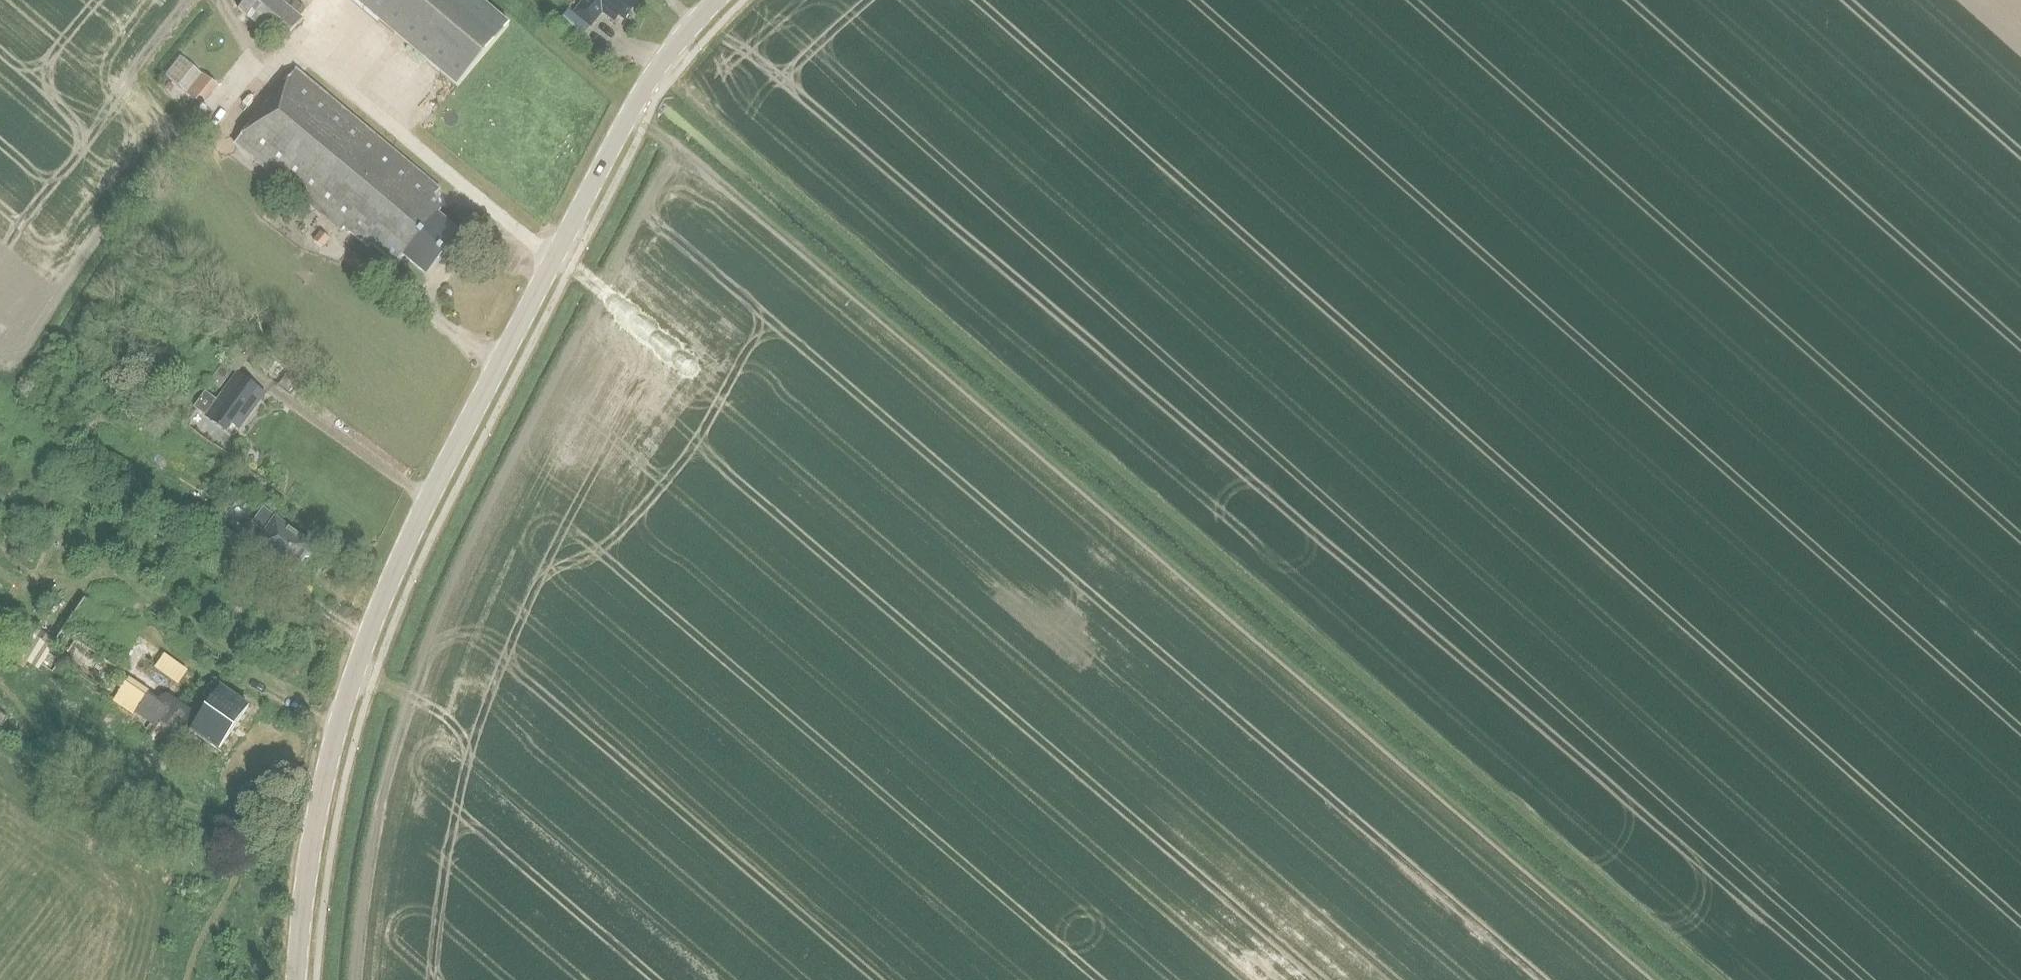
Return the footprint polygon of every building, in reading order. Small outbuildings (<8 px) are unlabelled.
[(303,22),(277,0),(244,0),(237,8),(282,46),(303,22)] [(473,75),(512,28),(478,0),(353,0),(461,90),(473,75)] [(574,11),(589,23),(601,9),(615,20),(617,18),(625,24),(641,1),(639,0),(583,0),(574,11)] [(165,77),(187,94),(202,75),(181,58),(165,77)] [(425,272),(456,234),(436,218),(440,213),(434,198),(439,188),(296,71),(235,146),(340,232),(344,227),(371,249),(374,245),(398,265),(405,256),(425,272)] [(202,75),(187,94),(202,107),(218,87),(202,75)] [(330,240),(321,232),(314,240),(324,248),(330,240)] [(220,390),(232,373),(223,367),(211,384),(220,390)] [(287,374),(278,386),(288,393),(298,381),(287,374)] [(264,398),(236,376),(217,401),(206,393),(194,408),(226,432),(231,425),(239,431),(264,398)] [(255,524),(265,532),(254,545),(293,574),(313,547),(275,518),(275,519),(264,511),(255,524)] [(166,652),(156,666),(180,684),(190,670),(166,652)] [(136,713),(150,687),(129,676),(115,701),(136,713)] [(151,693),(138,712),(158,727),(161,722),(187,740),(192,732),(218,750),(247,708),(222,690),(203,717),(170,694),(168,694),(165,694),(163,694),(160,695),(159,698),(151,693)]
